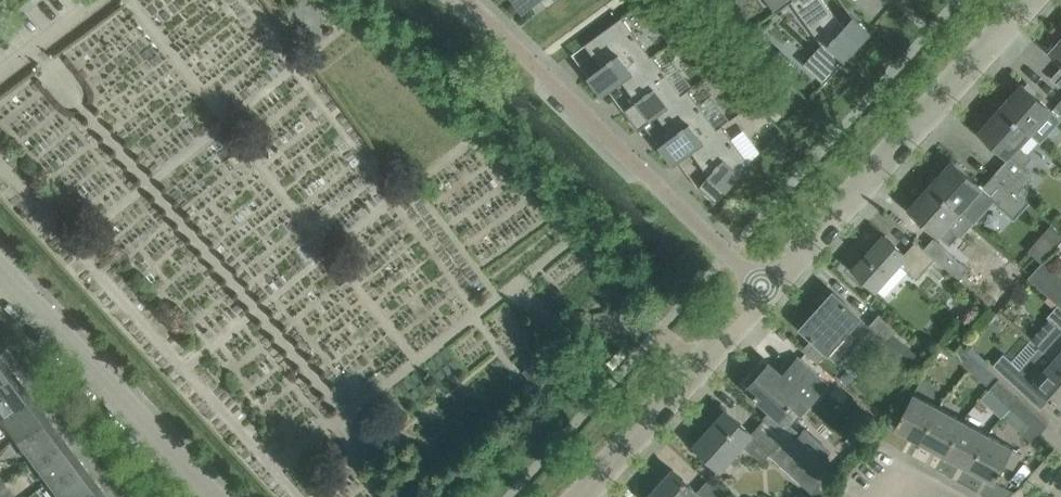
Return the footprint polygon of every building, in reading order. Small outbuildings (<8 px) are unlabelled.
[(523,9),(536,0),(517,0),(523,9)] [(774,7),(776,11),(791,1),(791,0),(769,0),(774,7)] [(791,0),(791,1),(822,43),(803,63),(824,82),(871,31),(868,28),(868,29),(854,16),(844,26),(824,0),(791,0)] [(124,10),(66,47),(93,89),(115,76),(119,83),(132,83),(133,71),(139,81),(151,82),(152,71),(148,65),(116,64),(117,43),(132,44),(141,38),(131,23),(131,10),(124,10)] [(651,55),(622,16),(585,43),(601,66),(589,75),(600,90),(600,91),(602,94),(621,79),(653,55),(653,54),(651,55)] [(754,26),(743,34),(751,42),(758,31),(754,26)] [(1051,51),(1053,53),(1053,52),(1060,59),(1060,40),(1051,51)] [(682,94),(653,55),(621,79),(637,100),(624,109),(636,124),(635,125),(638,128),(657,114),(689,90),(688,89),(682,94)] [(720,66),(710,73),(720,87),(731,78),(720,66)] [(1032,135),(1033,133),(1043,142),(1060,122),(1060,121),(1051,111),(1052,110),(1023,82),(1014,92),(1016,94),(1003,108),(1029,132),(1032,135)] [(717,128),(689,90),(657,114),(672,134),(660,144),(671,159),(671,160),(673,163),(691,150),(723,126),(722,124),(717,128)] [(754,101),(745,110),(754,118),(762,109),(754,101)] [(989,120),(980,130),(1010,158),(1021,168),(1031,157),(1018,145),(1029,132),(1003,108),(990,122),(989,120)] [(716,202),(751,163),(723,126),(691,150),(709,175),(699,186),(713,199),(716,202)] [(1010,158),(998,172),(1019,191),(1032,178),(1021,168),(1010,158)] [(946,171),(933,185),(961,210),(974,223),(995,199),(1001,205),(1014,217),(1029,201),(1019,191),(998,172),(984,188),(966,171),(953,160),(944,170),(946,171)] [(919,198),(910,207),(939,234),(949,243),(958,233),(948,224),(961,210),(933,185),(920,199),(919,198)] [(1029,250),(1041,263),(1045,258),(1060,241),(1060,233),(1052,225),(1029,250)] [(904,253),(885,235),(855,268),(878,289),(900,264),(916,279),(924,269),(935,257),(925,248),(915,239),(913,240),(915,241),(904,253)] [(971,271),(957,258),(934,237),(925,248),(935,257),(948,269),(949,270),(961,281),(971,271)] [(938,282),(942,278),(949,270),(948,269),(935,257),(924,269),(938,282)] [(1045,258),(1041,263),(1040,263),(1032,272),(1028,277),(1059,304),(1060,306),(1060,273),(1045,258)] [(873,326),(870,324),(860,315),(834,291),(802,326),(811,335),(814,339),(815,338),(831,353),(846,336),(856,345),(867,332),(873,326)] [(1060,327),(1060,306),(1059,304),(1048,316),(1060,327)] [(916,357),(892,335),(898,328),(880,312),(870,324),(873,326),(874,328),(866,337),(881,351),(879,353),(902,373),(916,357)] [(1045,353),(1060,367),(1060,335),(1045,353)] [(971,369),(979,360),(961,343),(953,352),(971,369)] [(994,364),(1020,388),(1030,377),(1060,405),(1060,367),(1045,353),(1038,345),(1019,366),(1010,358),(1004,353),(994,364)] [(13,372),(0,355),(0,382),(13,372)] [(757,397),(758,396),(780,415),(792,402),(801,410),(825,383),(798,359),(783,376),(769,363),(748,387),(755,393),(754,394),(757,397)] [(524,369),(538,387),(550,378),(536,360),(524,369)] [(971,369),(987,384),(996,375),(979,360),(971,369)] [(29,394),(13,372),(0,382),(0,416),(29,394)] [(1011,408),(1020,398),(1003,382),(994,391),(1011,408)] [(920,441),(939,407),(914,393),(895,427),(920,441)] [(46,416),(29,394),(0,416),(0,418),(16,439),(46,416)] [(1020,398),(1011,408),(1029,424),(1022,432),(1031,440),(1038,432),(1039,433),(1048,424),(1020,398)] [(945,455),(964,420),(939,407),(920,441),(945,455)] [(727,410),(695,444),(721,468),(743,444),(762,461),(769,454),(813,493),(828,476),(764,418),(751,432),(727,410)] [(32,460),(62,437),(46,416),(16,439),(32,460)] [(970,469),(989,434),(964,420),(945,455),(970,469)] [(989,434),(970,469),(995,482),(999,474),(1000,474),(1002,469),(1005,463),(1013,467),(1021,452),(989,434)] [(48,482),(78,459),(62,437),(32,460),(48,482)] [(95,480),(78,459),(48,482),(60,496),(73,496),(95,480)] [(703,496),(673,469),(648,496),(704,496),(703,496)] [(95,480),(73,496),(107,496),(95,480)] [(3,482),(0,484),(0,496),(15,496),(3,482)]
